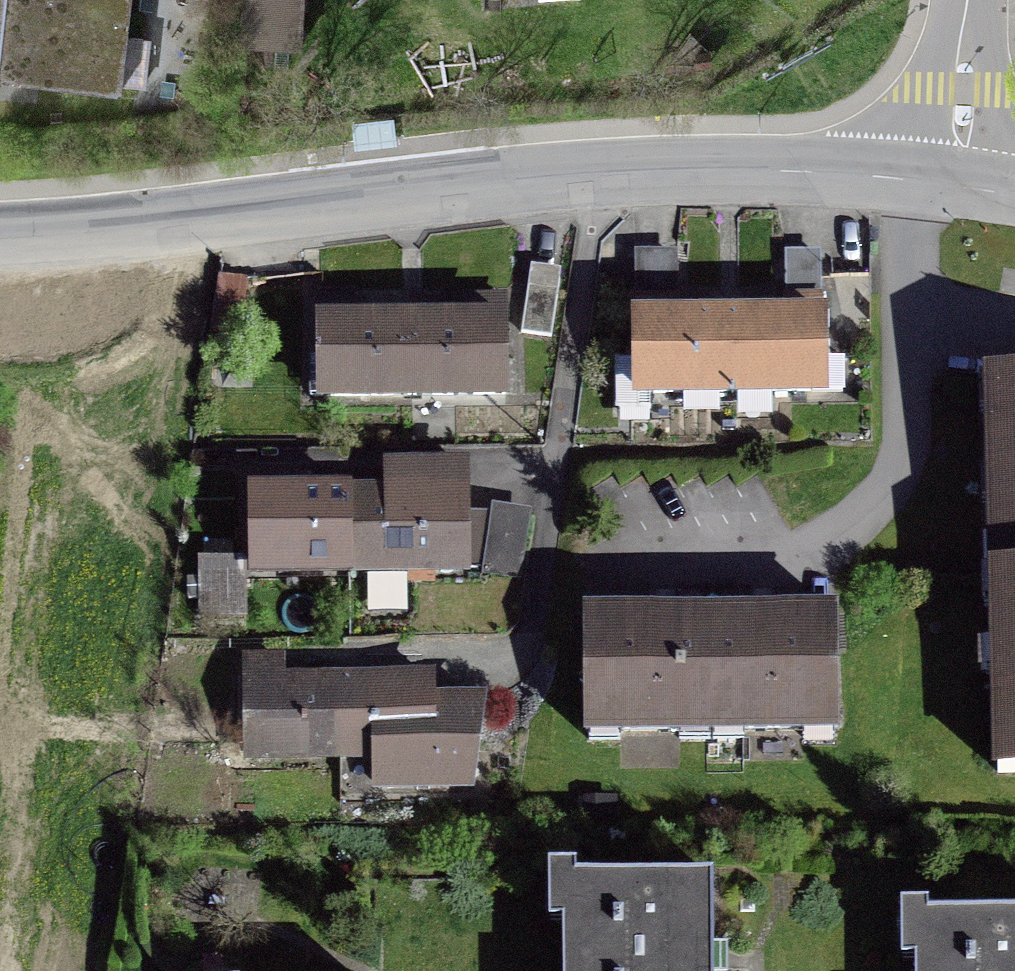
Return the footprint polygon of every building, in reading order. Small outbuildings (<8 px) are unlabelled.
[(126,90),(132,0),(0,0),(0,81),(126,90)] [(306,23),(307,0),(243,0),(243,21),(306,23)] [(561,276),(532,271),(522,332),(551,337),(561,276)] [(236,332),(242,281),(219,278),(213,329),(236,332)] [(307,395),(500,391),(499,309),(440,310),(380,312),(306,313),(307,395)] [(625,407),(824,406),(823,323),(774,323),(688,324),(624,324),(625,407)] [(980,376),(981,574),(1014,574),(1014,375),(980,376)] [(365,490),(324,491),(305,491),(304,473),(248,474),(250,572),(464,568),(462,467),(376,468),(377,490),(365,490)] [(528,517),(494,512),(485,570),(519,575),(528,517)] [(246,563),(202,564),(202,615),(247,615),(246,563)] [(1014,774),(1014,574),(981,574),(987,775),(1014,774)] [(588,736),(840,731),(838,616),(775,618),(651,620),(585,622),(588,736)] [(246,757),(376,755),(376,783),(473,783),(486,704),(440,704),(440,680),(387,680),(301,680),(284,681),(283,664),(244,664),(246,757)] [(712,961),(712,885),(571,884),(571,970),(712,970),(712,961)] [(934,911),(922,911),(922,970),(1014,970),(1014,911),(934,911)]
